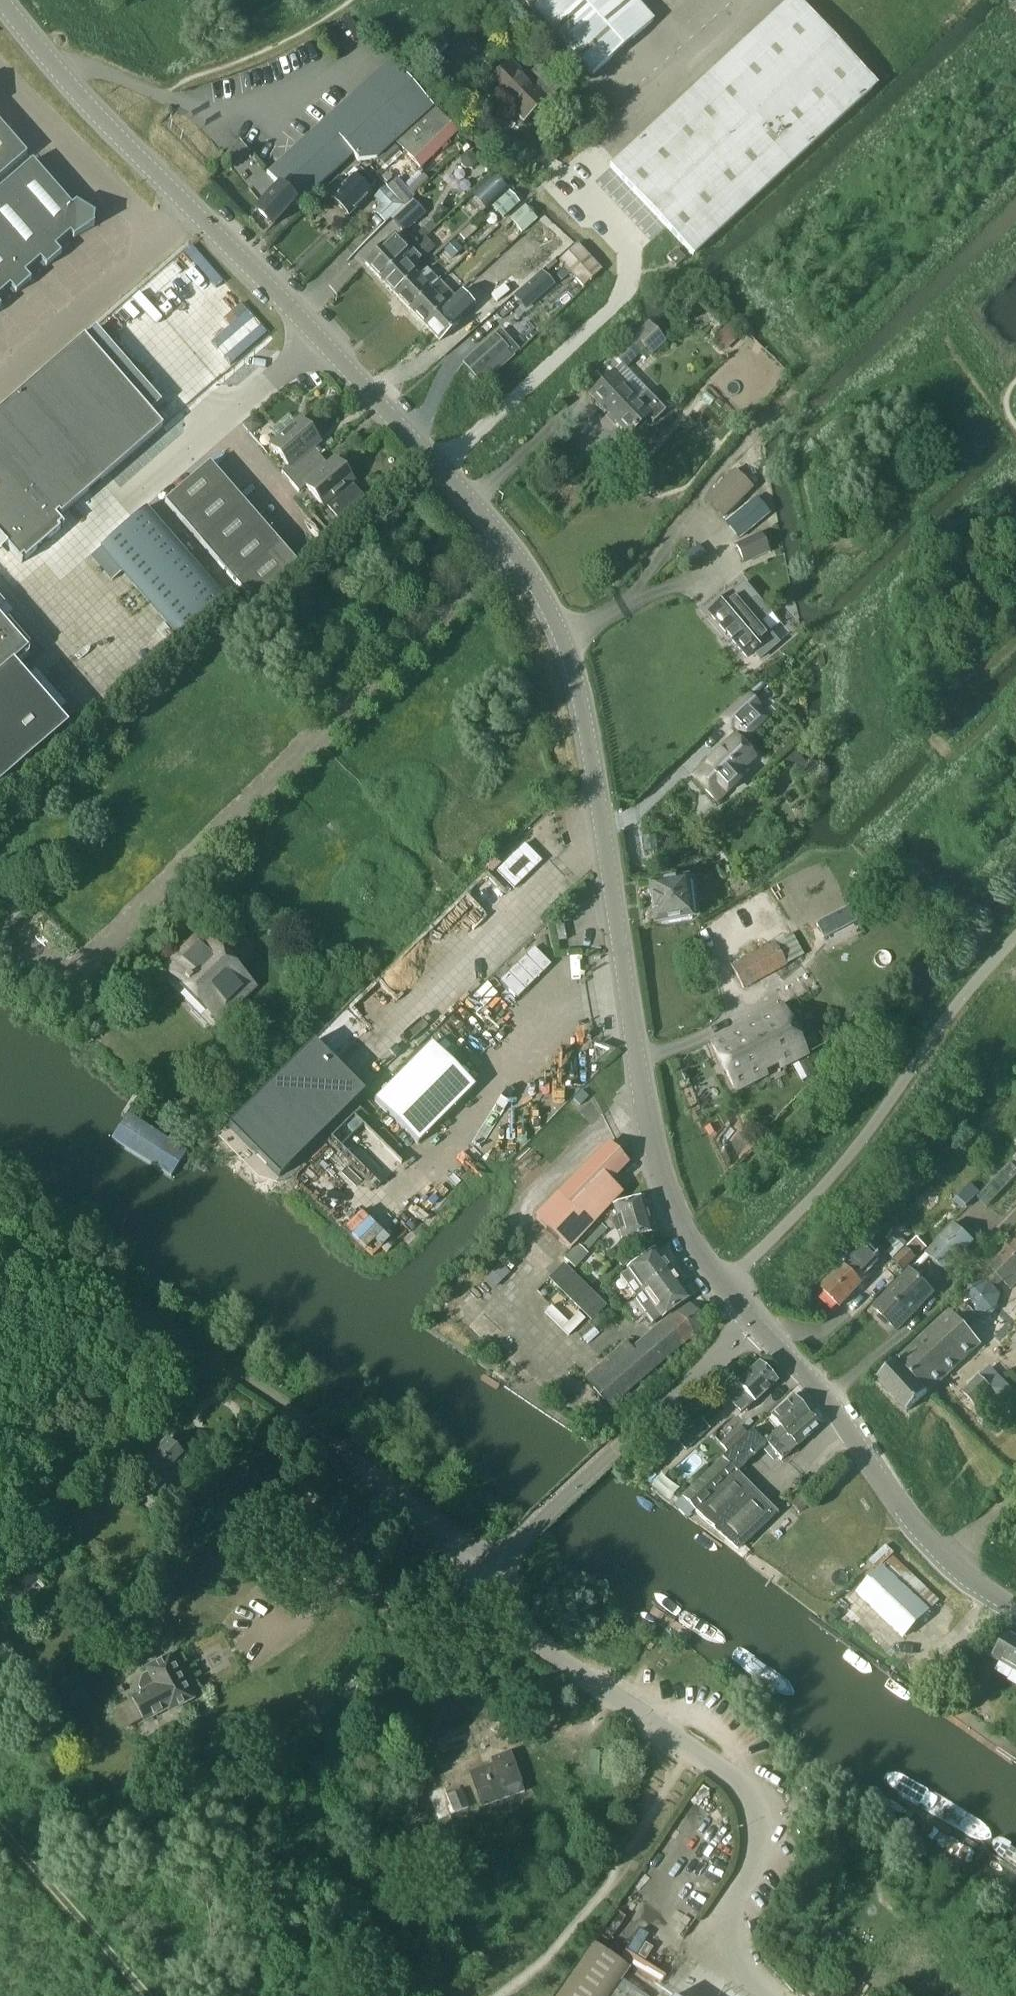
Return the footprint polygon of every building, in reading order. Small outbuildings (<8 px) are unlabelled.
[(591,76),(652,21),(633,0),(523,0),(591,76)] [(788,1),(608,167),(692,257),(871,91),(788,1)] [(523,123),(544,102),(530,89),(534,85),(510,61),(489,81),(512,105),(509,109),(523,123)] [(278,186),(295,203),(295,204),(297,206),(351,156),(357,162),(376,159),(394,143),(432,108),(394,67),(389,62),(267,174),(278,186)] [(450,94),(458,101),(466,93),(458,85),(450,94)] [(456,132),(432,108),(394,143),(419,168),(456,132)] [(26,155),(0,125),(0,178),(26,155)] [(460,158),(460,165),(465,170),(472,170),(476,165),(476,158),(471,153),(465,154),(460,158)] [(94,217),(75,203),(74,204),(71,207),(32,161),(0,189),(0,295),(9,287),(15,294),(30,281),(24,274),(39,261),(45,268),(60,254),(54,248),(69,235),(72,238),(73,239),(93,227),(93,226),(93,218),(94,217)] [(368,191),(374,185),(360,171),(345,185),(339,179),(326,192),(332,198),(331,199),(348,216),(370,194),(368,191)] [(482,186),(492,197),(502,188),(492,177),(482,186)] [(387,187),(404,204),(412,196),(396,179),(387,187)] [(278,186),(255,209),(272,226),(295,203),(278,186)] [(390,218),(403,205),(404,205),(404,204),(387,187),(385,189),(384,187),(373,198),(381,206),(374,213),(385,223),(390,218)] [(508,192),(491,207),(502,218),(518,204),(508,192)] [(403,205),(390,218),(404,233),(425,213),(411,199),(413,197),(412,196),(404,204),(404,205),(403,205)] [(509,219),(514,224),(522,233),(536,219),(523,206),(509,219)] [(470,224),(458,235),(464,241),(476,230),(470,224)] [(379,279),(380,279),(400,260),(407,253),(408,251),(394,236),(365,263),(379,279)] [(424,258),(434,248),(424,238),(414,248),(424,258)] [(445,263),(462,248),(455,241),(439,256),(445,263)] [(558,262),(582,288),(601,271),(577,245),(558,262)] [(675,250),(666,258),(675,268),(684,259),(675,250)] [(380,279),(394,295),(415,276),(408,268),(415,261),(407,253),(400,260),(380,279)] [(394,295),(409,310),(439,282),(426,268),(417,278),(415,276),(394,295)] [(504,305),(503,304),(501,301),(514,290),(499,273),(490,283),(494,288),(491,291),(497,298),(494,301),(486,293),(469,308),(481,322),(495,310),(496,312),(504,305)] [(409,310),(424,326),(444,306),(454,297),(439,282),(409,310)] [(457,295),(462,300),(472,292),(466,286),(457,295)] [(530,309),(519,296),(504,308),(515,321),(530,309)] [(444,306),(424,326),(439,342),(459,322),(451,314),(457,309),(451,303),(446,308),(444,306)] [(730,324),(712,341),(723,352),(740,336),(730,324)] [(624,369),(644,349),(651,356),(664,342),(647,325),(613,357),(624,369)] [(463,364),(481,384),(493,374),(487,367),(506,350),(511,356),(516,351),(499,331),(494,336),(463,364)] [(162,428),(83,337),(0,410),(0,540),(21,564),(63,527),(55,517),(58,514),(60,517),(162,428)] [(627,436),(647,417),(653,423),(665,411),(646,392),(638,400),(612,373),(589,395),(627,436)] [(251,434),(262,425),(254,415),(243,425),(251,434)] [(287,467),(281,473),(290,483),(319,457),(311,448),(319,442),(300,420),(270,447),(287,467)] [(343,517),(363,499),(350,484),(353,481),(334,460),(327,466),(319,457),(290,483),(298,493),(305,487),(323,508),(326,505),(336,516),(339,518),(343,517)] [(164,503),(182,523),(227,484),(209,464),(164,503)] [(722,518),(751,489),(733,471),(705,500),(722,518)] [(182,523),(199,544),(244,504),(227,484),(182,523)] [(755,497),(725,523),(739,540),(769,514),(755,497)] [(199,544),(217,564),(262,525),(244,504),(199,544)] [(146,509),(99,549),(178,640),(224,600),(146,509)] [(262,525),(217,564),(235,584),(280,545),(262,525)] [(744,563),(767,553),(760,535),(736,545),(744,563)] [(297,566),(280,545),(235,584),(252,604),(297,566)] [(769,639),(767,637),(779,626),(767,611),(766,612),(743,584),(731,595),(733,598),(711,616),(746,658),(769,639)] [(67,728),(14,668),(28,656),(28,646),(7,622),(4,624),(0,619),(0,786),(67,728)] [(733,731),(735,730),(744,739),(765,718),(756,709),(757,707),(746,696),(722,720),(733,731)] [(734,776),(752,758),(734,739),(692,778),(716,802),(739,780),(734,776)] [(809,768),(795,752),(784,762),(796,775),(800,776),(809,768)] [(526,858),(513,846),(487,872),(500,885),(526,858)] [(653,925),(691,920),(686,879),(648,884),(653,925)] [(828,917),(833,925),(845,917),(840,910),(828,917)] [(224,995),(232,1004),(250,986),(208,943),(191,960),(185,953),(166,972),(180,985),(181,985),(185,986),(186,987),(187,986),(210,1009),(224,995)] [(773,944),(731,967),(743,988),(785,965),(773,944)] [(517,999),(550,966),(533,949),(500,982),(517,999)] [(780,1069),(807,1055),(781,1007),(710,1043),(735,1092),(765,1077),(760,1066),(774,1058),(780,1069)] [(314,1039),(226,1126),(279,1180),(368,1092),(314,1039)] [(418,1143),(473,1087),(430,1044),(375,1100),(418,1143)] [(608,1182),(626,1163),(607,1145),(535,1219),(568,1251),(621,1194),(608,1182)] [(622,1242),(651,1234),(642,1200),(612,1207),(622,1242)] [(597,1222),(586,1234),(595,1242),(606,1229),(597,1222)] [(945,1273),(974,1242),(954,1224),(925,1254),(945,1273)] [(898,1360),(876,1379),(906,1412),(927,1392),(979,1345),(962,1325),(975,1314),(977,1316),(994,1313),(1000,1296),(993,1288),(1001,1280),(1010,1290),(1015,1284),(1015,1233),(985,1264),(996,1275),(989,1282),(970,1286),(965,1303),(966,1304),(954,1317),(950,1312),(898,1360)] [(904,1272),(927,1248),(916,1238),(892,1261),(904,1272)] [(577,1244),(563,1259),(575,1269),(588,1254),(586,1253),(577,1244)] [(619,1278),(633,1297),(668,1271),(668,1270),(668,1267),(664,1260),(660,1260),(654,1251),(626,1271),(627,1272),(619,1278)] [(822,1290),(840,1308),(862,1285),(853,1276),(858,1271),(849,1263),(822,1290)] [(498,1264),(481,1281),(492,1291),(508,1274),(498,1264)] [(549,1279),(582,1312),(596,1298),(563,1265),(549,1279)] [(882,1265),(872,1274),(885,1288),(895,1279),(882,1265)] [(652,1324),(660,1318),(661,1319),(688,1299),(677,1283),(678,1280),(673,1273),(670,1273),(668,1271),(633,1297),(652,1324)] [(897,1331),(933,1294),(910,1271),(873,1308),(897,1331)] [(596,1298),(582,1312),(591,1321),(605,1307),(596,1298)] [(609,1407),(650,1372),(704,1324),(687,1304),(632,1351),(625,1343),(584,1379),(609,1407)] [(543,1313),(561,1330),(568,1323),(550,1306),(543,1313)] [(561,1330),(567,1337),(584,1320),(578,1313),(568,1323),(561,1330)] [(743,1412),(752,1404),(775,1382),(768,1375),(768,1370),(764,1365),(759,1365),(758,1364),(735,1385),(726,1393),(743,1412)] [(974,1405),(979,1401),(991,1413),(1013,1391),(990,1368),(963,1393),(974,1405)] [(770,1418),(780,1428),(785,1434),(807,1414),(793,1398),(770,1418)] [(780,1461),(819,1427),(807,1414),(785,1434),(780,1428),(764,1442),(780,1461)] [(675,1441),(685,1451),(708,1428),(699,1418),(675,1441)] [(719,1445),(726,1452),(749,1430),(742,1422),(719,1445)] [(705,1522),(713,1529),(752,1491),(735,1474),(765,1447),(749,1430),(726,1452),(727,1453),(681,1497),(705,1522)] [(162,1483),(185,1459),(166,1441),(137,1470),(147,1480),(152,1474),(162,1483)] [(763,1450),(774,1462),(778,1458),(767,1446),(765,1447),(763,1450)] [(752,1491),(713,1529),(737,1550),(774,1514),(752,1491)] [(56,1559),(48,1551),(43,1557),(34,1549),(0,1587),(0,1598),(11,1609),(25,1594),(33,1601),(45,1587),(37,1580),(56,1559)] [(904,1637),(928,1611),(939,1600),(893,1556),(882,1568),(858,1593),(904,1637)] [(1007,1633),(992,1658),(1015,1673),(1015,1638),(1007,1633)] [(169,1712),(192,1700),(183,1683),(184,1683),(179,1673),(178,1674),(169,1657),(146,1669),(148,1673),(142,1676),(138,1687),(141,1693),(131,1699),(143,1722),(167,1710),(169,1712)] [(484,1726),(503,1738),(508,1728),(495,1720),(493,1724),(490,1722),(484,1726)] [(443,1758),(469,1749),(464,1732),(437,1741),(443,1758)] [(482,1807),(523,1792),(510,1754),(492,1760),(494,1766),(470,1774),(482,1807)] [(436,1820),(467,1808),(461,1791),(447,1796),(443,1786),(426,1793),(436,1820)] [(593,1943),(556,1995),(628,1995),(632,1991),(619,1982),(629,1968),(593,1943)]
